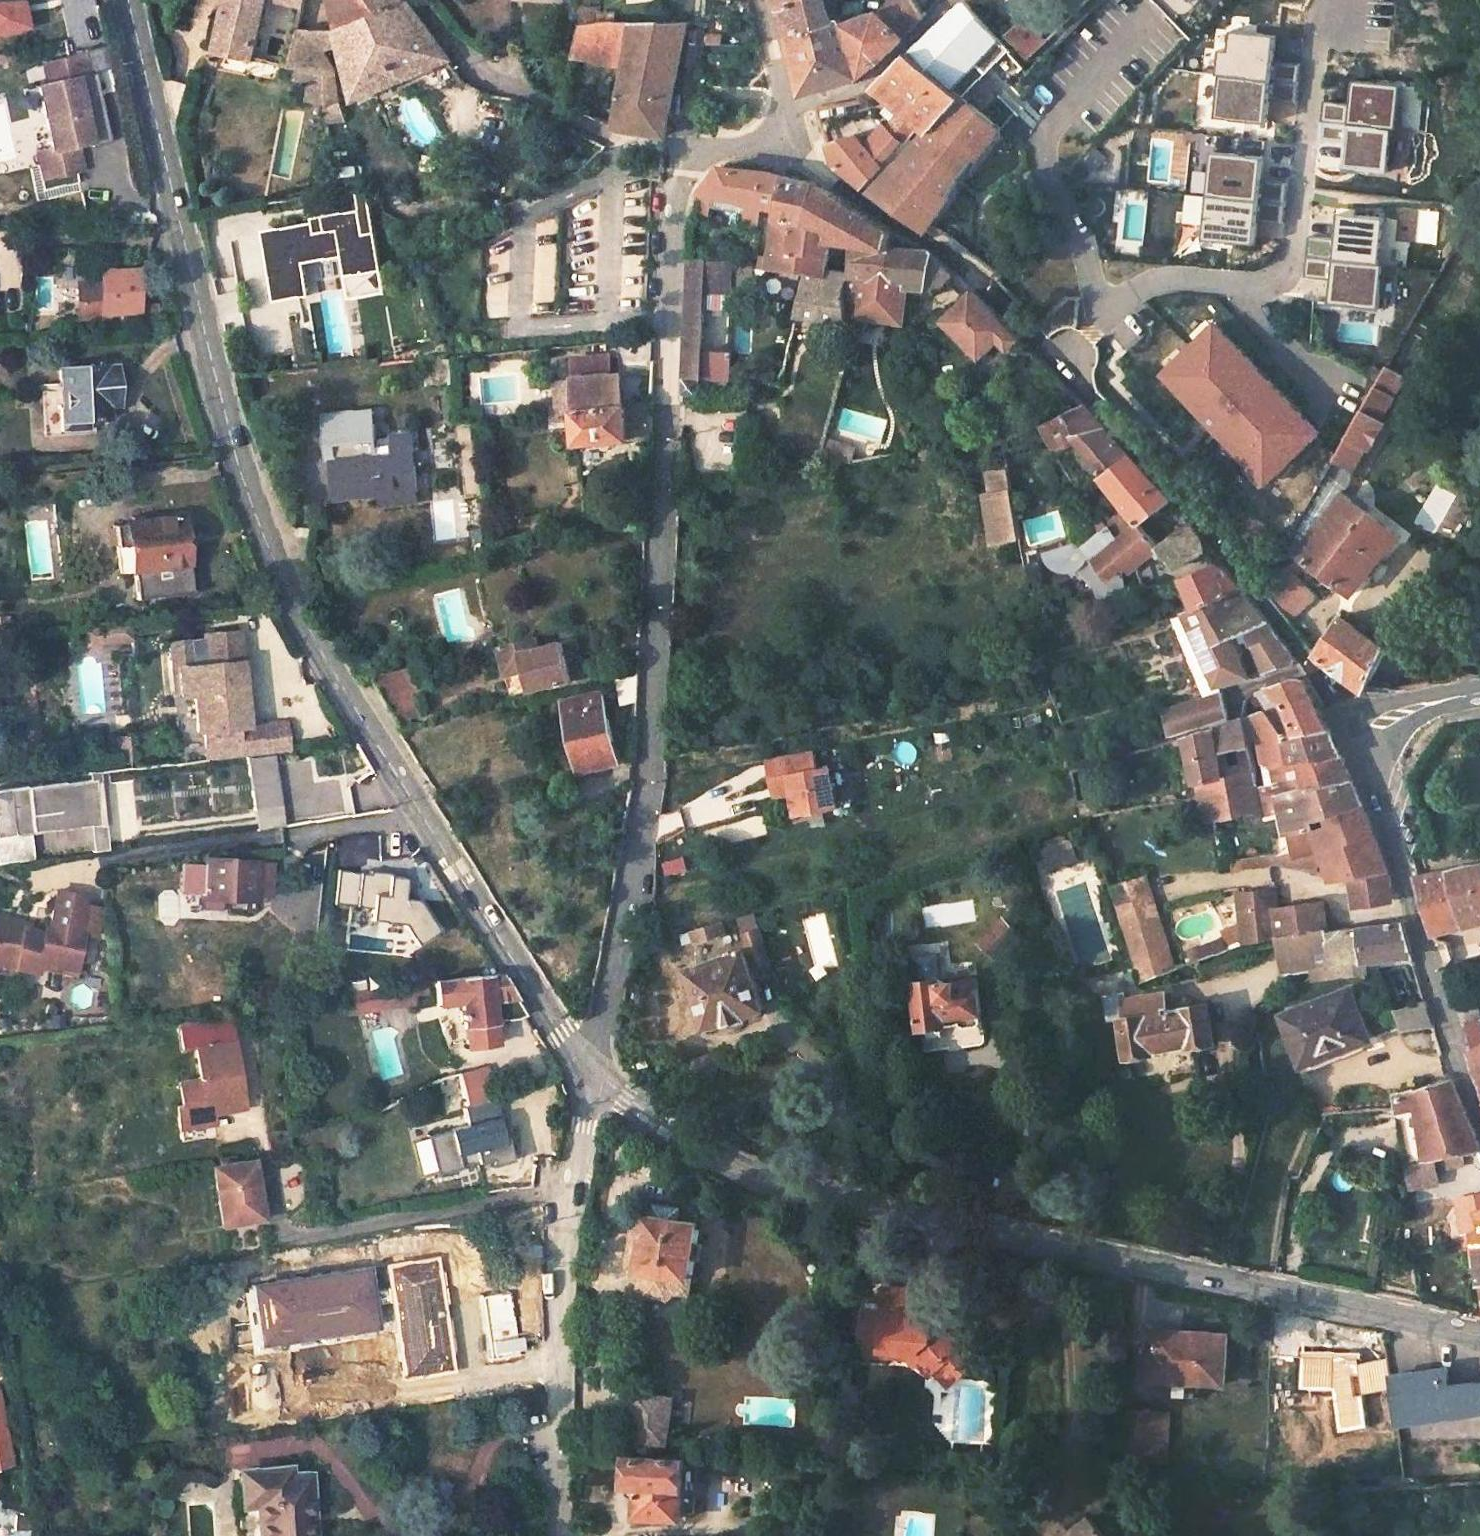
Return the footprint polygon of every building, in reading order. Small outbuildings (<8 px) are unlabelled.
[(25,0),(0,0),(0,36),(32,28),(25,0)] [(252,60),(266,0),(227,0),(215,51),(252,60)] [(325,106),(323,77),(315,75),(320,45),(340,44),(354,100),(448,58),(406,0),(331,0),(337,29),(297,31),(290,69),(294,70),(292,81),(308,85),(304,101),(325,106)] [(901,37),(881,19),(844,30),(840,15),(831,18),(826,2),(831,0),(777,0),(777,3),(785,31),(800,82),(812,89),(827,85),(858,76),(885,56),(901,37)] [(901,37),(922,15),(913,0),(894,0),(881,19),(901,37)] [(922,15),(935,0),(913,0),(922,15)] [(898,210),(924,229),(971,162),(999,126),(987,117),(995,105),(969,86),(960,95),(941,79),(992,33),(967,4),(961,2),(939,22),(906,51),(868,85),(871,87),(906,113),(920,124),(927,129),(869,189),(898,210)] [(597,20),(612,21),(613,11),(597,11),(597,20)] [(633,22),(612,21),(597,20),(581,20),(571,53),(626,66),(633,22)] [(1005,36),(1024,57),(1041,39),(1024,20),(1005,36)] [(616,124),(664,133),(676,67),(685,23),(633,22),(626,66),(616,124)] [(1215,119),(1269,121),(1270,80),(1259,79),(1260,58),(1274,59),(1275,32),(1218,30),(1215,119)] [(47,86),(76,79),(87,76),(82,56),(42,65),(47,86)] [(78,146),(92,142),(76,79),(47,86),(38,89),(54,152),(78,146)] [(888,131),(901,143),(920,124),(906,113),(888,131)] [(834,165),(861,184),(901,143),(888,131),(869,150),(856,133),(826,140),(834,165)] [(78,146),(54,152),(39,156),(45,180),(85,170),(78,146)] [(723,165),(702,191),(763,203),(780,207),(777,219),(770,255),(759,254),(758,263),(758,268),(802,274),(794,315),(846,322),(843,288),(846,282),(826,276),(829,254),(832,238),(851,245),(851,277),(846,291),(851,308),(850,316),(903,323),(906,287),(934,289),(950,272),(925,249),(914,248),(887,246),(890,232),(854,207),(816,180),(800,177),(786,174),(777,172),(747,168),(723,165)] [(352,276),(381,271),(375,232),(364,234),(359,209),(323,216),(326,231),(316,233),(314,223),(264,231),(276,302),(311,296),(304,256),(347,249),(352,276)] [(682,377),(681,392),(695,393),(696,378),(697,348),(701,289),(733,290),(750,291),(752,265),(735,265),(735,258),(687,257),(686,286),(682,377)] [(105,309),(136,308),(135,271),(104,271),(105,309)] [(90,310),(105,309),(104,283),(89,283),(90,310)] [(942,320),(979,356),(999,338),(1008,347),(1017,338),(995,315),(972,292),(942,320)] [(1332,433),(1220,319),(1164,374),(1275,488),(1332,433)] [(653,335),(634,337),(634,356),(639,356),(639,380),(652,380),(653,335)] [(697,348),(696,378),(724,379),(726,350),(697,348)] [(601,355),(569,358),(570,378),(571,384),(573,415),(575,446),(650,437),(652,411),(652,403),(619,404),(617,374),(603,375),(601,355)] [(1331,459),(1348,469),(1362,446),(1366,448),(1382,419),(1377,417),(1402,374),(1384,364),(1331,459)] [(60,431),(91,429),(91,419),(109,418),(109,409),(118,408),(116,365),(57,367),(58,390),(60,431)] [(573,415),(571,384),(559,385),(562,416),(573,415)] [(41,432),(60,431),(58,390),(39,391),(41,432)] [(1070,435),(1103,427),(1080,403),(1041,425),(1054,455),(1076,442),(1070,435)] [(332,461),(376,457),(372,407),(319,411),(323,461),(332,461)] [(1135,524),(1137,525),(1167,501),(1154,485),(1128,455),(1114,440),(1103,427),(1070,435),(1076,442),(1104,476),(1100,478),(1135,524)] [(376,457),(332,461),(335,501),(372,498),(416,494),(412,438),(390,440),(391,456),(376,457)] [(826,465),(832,442),(824,439),(817,466),(826,465)] [(832,442),(826,465),(849,462),(851,448),(832,442)] [(1321,477),(1337,488),(1348,469),(1331,459),(1321,477)] [(986,472),(990,494),(985,495),(993,540),(1019,536),(1006,468),(986,472)] [(1299,554),(1350,588),(1395,532),(1337,488),(1321,477),(1284,544),(1299,554)] [(152,520),(182,517),(179,483),(149,486),(152,520)] [(418,505),(416,494),(372,498),(373,510),(418,505)] [(133,598),(189,592),(182,517),(152,520),(112,525),(116,572),(130,571),(133,598)] [(1088,566),(1100,582),(1127,570),(1135,564),(1156,548),(1171,567),(1201,549),(1196,534),(1184,522),(1154,546),(1137,525),(1135,524),(1115,541),(1106,531),(1100,537),(1104,542),(1102,544),(1091,539),(1063,560),(1066,563),(1069,565),(1073,567),(1077,568),(1081,568),(1085,567),(1088,566)] [(1260,586),(1277,608),(1295,595),(1283,580),(1298,567),(1292,560),(1260,586)] [(1219,683),(1245,676),(1222,625),(1239,616),(1263,672),(1287,666),(1290,663),(1291,660),(1291,657),(1286,649),(1280,642),(1237,586),(1223,569),(1211,561),(1198,570),(1180,577),(1194,606),(1182,613),(1166,617),(1197,689),(1219,683)] [(1127,570),(1100,582),(1095,584),(1098,595),(1143,587),(1135,564),(1127,570)] [(1315,657),(1361,688),(1384,643),(1337,615),(1310,651),(1315,657)] [(123,619),(80,623),(82,639),(124,635),(123,619)] [(535,639),(497,648),(508,692),(584,675),(576,639),(537,648),(535,639)] [(197,738),(197,732),(201,732),(247,728),(247,726),(243,690),(234,690),(231,663),(177,668),(179,696),(172,696),(177,740),(197,738)] [(411,667),(369,676),(398,721),(421,716),(411,667)] [(638,673),(614,678),(620,702),(636,699),(638,673)] [(1352,778),(1349,778),(1343,764),(1339,752),(1332,740),(1325,726),(1318,710),(1306,681),(1304,678),(1301,676),(1296,676),(1295,677),(1269,684),(1287,705),(1296,730),(1289,731),(1268,706),(1239,714),(1226,719),(1185,731),(1200,796),(1206,821),(1246,811),(1262,813),(1278,810),(1285,834),(1286,835),(1290,851),(1278,852),(1220,860),(1222,868),(1293,860),(1291,856),(1325,847),(1328,877),(1344,875),(1344,878),(1355,876),(1357,905),(1381,901),(1381,896),(1388,895),(1385,875),(1381,861),(1359,804),(1356,793),(1352,778)] [(1220,692),(1219,683),(1197,689),(1200,698),(1220,692)] [(612,740),(599,690),(559,700),(577,771),(611,762),(606,741),(612,740)] [(1200,698),(1161,710),(1167,731),(1225,714),(1220,692),(1200,698)] [(247,726),(247,728),(201,732),(204,762),(288,752),(285,723),(247,726)] [(788,793),(792,816),(834,808),(827,769),(814,771),(810,752),(764,761),(767,780),(785,776),(788,793)] [(788,793),(785,776),(767,780),(771,796),(788,793)] [(31,834),(100,826),(95,779),(25,787),(31,834)] [(1275,838),(1278,852),(1290,851),(1286,835),(1275,838)] [(1055,837),(1041,841),(1043,847),(1057,842),(1055,837)] [(1043,847),(1038,849),(1044,865),(1072,855),(1066,839),(1057,842),(1043,847)] [(203,891),(269,893),(270,860),(208,858),(208,869),(204,868),(203,891)] [(1412,876),(1430,933),(1479,920),(1479,861),(1416,875),(1412,876)] [(404,876),(335,869),(332,906),(367,909),(368,919),(403,925),(417,951),(444,937),(422,900),(402,900),(404,876)] [(1106,886),(1139,980),(1176,967),(1144,872),(1106,886)] [(1299,1043),(1384,1031),(1381,1004),(1376,1005),(1374,996),(1367,997),(1363,958),(1409,954),(1405,941),(1397,921),(1326,929),(1321,899),(1316,899),(1277,906),(1273,880),(1237,885),(1241,923),(1225,930),(1231,947),(1247,941),(1278,937),(1283,969),(1330,961),(1331,969),(1309,974),(1313,997),(1292,1000),(1299,1043)] [(21,964),(20,972),(41,975),(42,970),(58,973),(58,968),(80,971),(86,937),(82,936),(88,898),(59,893),(53,931),(48,930),(47,935),(43,935),(21,931),(22,926),(0,922),(0,961),(21,964)] [(651,905),(640,904),(638,916),(650,918),(651,905)] [(756,911),(738,917),(754,966),(772,960),(756,911)] [(979,942),(995,958),(1018,934),(1002,919),(979,942)] [(715,923),(676,934),(679,945),(718,933),(715,923)] [(44,930),(22,926),(21,931),(43,935),(44,930)] [(1225,937),(1189,949),(1193,961),(1229,949),(1225,937)] [(687,968),(706,1028),(763,1009),(744,949),(687,968)] [(0,961),(0,968),(20,972),(21,964),(0,961)] [(937,965),(910,969),(918,1027),(923,1026),(923,1027),(924,1029),(925,1031),(927,1031),(938,1029),(939,1028),(940,1027),(941,1025),(941,1024),(960,1022),(960,1024),(961,1026),(963,1027),(964,1027),(973,1027),(976,1026),(978,1025),(980,1023),(980,1022),(979,1012),(982,1012),(978,978),(943,981),(941,979),(939,979),(937,965)] [(498,974),(456,979),(457,988),(462,1026),(469,1026),(474,1032),(485,1030),(488,1027),(488,1023),(494,1022),(494,1019),(517,1015),(523,1014),(498,974)] [(457,988),(456,979),(434,982),(436,990),(457,988)] [(424,991),(423,983),(365,990),(368,1008),(412,1003),(410,993),(424,991)] [(365,990),(342,993),(345,1011),(368,1008),(365,990)] [(1125,1058),(1214,1042),(1205,1001),(1160,1009),(1158,1002),(1150,1002),(1149,992),(1122,998),(1120,990),(1099,994),(1104,1021),(1118,1018),(1125,1058)] [(1396,1029),(1430,1025),(1423,1001),(1390,1008),(1396,1029)] [(1470,1051),(1479,1045),(1479,1034),(1475,1021),(1462,1025),(1470,1051)] [(177,1141),(211,1136),(208,1113),(244,1109),(230,1022),(190,1027),(198,1081),(174,1085),(178,1107),(172,1108),(177,1141)] [(1466,1053),(1479,1092),(1479,1045),(1470,1051),(1466,1053)] [(1392,1094),(1396,1114),(1407,1164),(1412,1186),(1438,1181),(1435,1168),(1455,1165),(1453,1155),(1479,1149),(1453,1088),(1448,1078),(1426,1083),(1421,1070),(1391,1067),(1391,1070),(1378,1071),(1379,1095),(1392,1094)] [(500,1139),(491,1100),(456,1108),(461,1128),(422,1137),(431,1174),(456,1168),(454,1159),(473,1155),(476,1164),(488,1161),(490,1167),(509,1162),(503,1139),(500,1139)] [(220,1228),(260,1222),(251,1166),(211,1172),(220,1228)] [(652,1203),(650,1216),(677,1220),(679,1207),(652,1203)] [(1464,1213),(1465,1220),(1457,1220),(1458,1247),(1476,1244),(1479,1280),(1479,1210),(1464,1213)] [(666,1298),(673,1292),(687,1295),(690,1277),(688,1274),(695,1222),(677,1220),(650,1216),(646,1216),(645,1222),(633,1220),(628,1261),(639,1262),(638,1270),(642,1270),(639,1287),(643,1294),(666,1298)] [(987,1247),(986,1258),(996,1260),(996,1256),(1005,1257),(1006,1251),(987,1247)] [(939,1369),(952,1385),(971,1369),(959,1353),(964,1349),(945,1327),(939,1332),(929,1331),(929,1327),(911,1326),(912,1292),(881,1290),(880,1315),(863,1313),(861,1356),(901,1359),(901,1354),(909,1354),(928,1378),(933,1374),(939,1369)] [(1225,1334),(1152,1331),(1152,1349),(1152,1358),(1142,1358),(1142,1379),(1174,1381),(1172,1396),(1197,1398),(1198,1383),(1222,1385),(1225,1334)] [(1142,1358),(1152,1358),(1152,1349),(1143,1348),(1142,1358)] [(939,1369),(933,1374),(945,1390),(952,1385),(939,1369)] [(1447,1384),(1445,1372),(1389,1379),(1395,1419),(1479,1408),(1479,1380),(1447,1384)] [(16,1465),(0,1385),(0,1467),(16,1465)] [(631,1439),(664,1445),(671,1400),(637,1394),(631,1439)] [(1126,1456),(1147,1458),(1148,1410),(1129,1408),(1126,1456)] [(1148,1410),(1147,1458),(1164,1459),(1164,1411),(1148,1410)] [(636,1518),(679,1519),(679,1513),(682,1468),(683,1462),(628,1459),(626,1486),(638,1487),(636,1518)] [(690,1514),(692,1468),(682,1468),(679,1513),(690,1514)] [(307,1478),(287,1480),(286,1470),(237,1474),(240,1509),(261,1508),(263,1535),(310,1535),(307,1478)] [(240,1509),(242,1535),(263,1535),(261,1508),(240,1509)] [(1087,1517),(1062,1535),(1101,1535),(1087,1517)]
